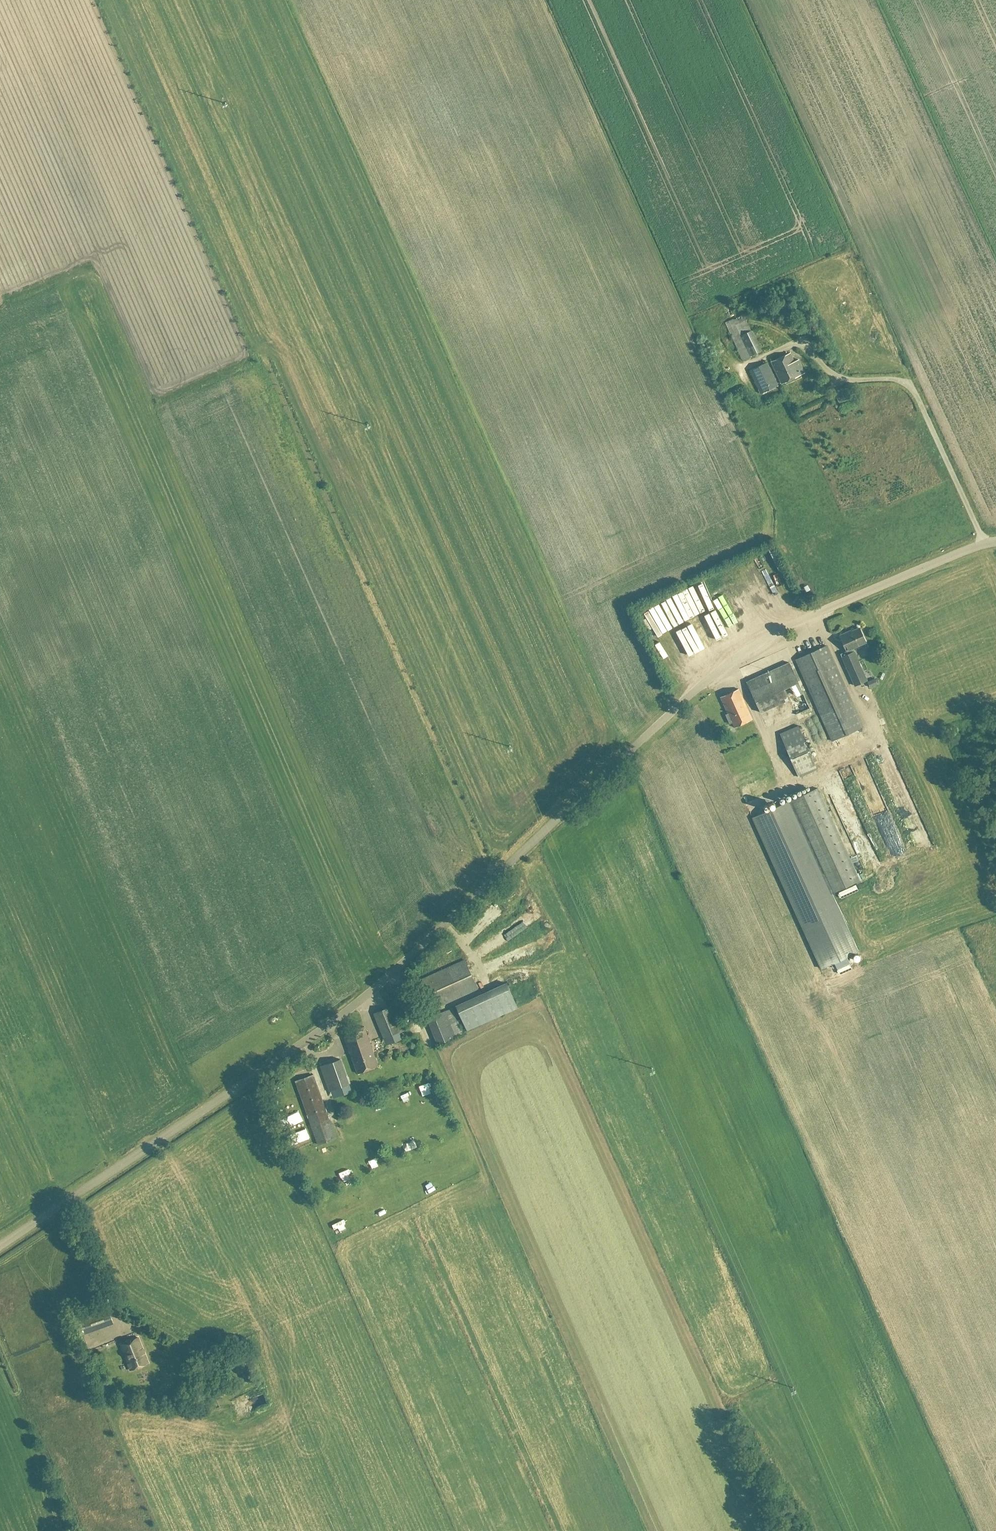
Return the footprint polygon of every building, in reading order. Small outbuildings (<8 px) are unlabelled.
[(751,331),(743,314),(725,323),(744,361),(750,358),(750,357),(761,351),(751,330),(751,331)] [(805,373),(799,360),(794,362),(790,353),(771,362),(781,384),(805,373)] [(750,371),(761,394),(777,386),(767,363),(750,371)] [(707,580),(697,584),(710,614),(719,610),(707,580)] [(768,590),(763,592),(773,611),(778,609),(768,590)] [(666,615),(678,635),(682,632),(671,612),(666,615)] [(847,632),(839,635),(848,654),(841,657),(855,685),(867,680),(852,648),(865,642),(859,628),(847,633),(847,632)] [(684,633),(679,635),(683,645),(688,643),(684,633)] [(796,660),(821,717),(832,741),(863,727),(827,646),(796,660)] [(731,723),(734,728),(752,719),(739,689),(720,697),(729,717),(727,718),(729,724),(731,723)] [(763,709),(779,701),(774,692),(759,700),(763,709)] [(780,733),(786,748),(799,777),(817,769),(805,740),(799,726),(780,733)] [(860,881),(818,789),(752,818),(820,969),(831,964),(834,972),(852,964),(848,956),(859,951),(832,893),(860,881)] [(860,855),(875,850),(865,820),(855,823),(861,839),(855,841),(860,855)] [(897,830),(886,835),(895,857),(907,852),(897,830)] [(550,939),(528,949),(532,959),(555,949),(550,939)] [(464,960),(422,979),(435,1008),(477,989),(464,960)] [(506,983),(455,1006),(467,1031),(518,1008),(506,983)] [(384,1038),(400,1031),(404,1030),(402,1026),(399,1027),(391,1007),(374,1014),(384,1038)] [(452,1008),(426,1019),(437,1045),(463,1033),(452,1008)] [(364,1027),(344,1034),(358,1073),(378,1066),(364,1027)] [(349,1085),(340,1059),(320,1066),(329,1092),(349,1085)] [(335,1138),(313,1076),(296,1082),(317,1144),(335,1138)] [(431,1093),(429,1082),(417,1085),(420,1096),(431,1093)] [(386,1095),(389,1104),(395,1102),(392,1093),(386,1095)] [(444,1100),(435,1104),(440,1115),(449,1111),(444,1100)] [(347,1118),(358,1114),(357,1109),(346,1113),(347,1118)] [(445,1121),(438,1125),(444,1135),(451,1131),(445,1121)] [(370,1160),(362,1162),(365,1172),(373,1170),(370,1160)] [(81,1336),(88,1333),(113,1324),(106,1303),(81,1312),(82,1315),(75,1318),(81,1336)] [(149,1363),(138,1337),(121,1345),(131,1370),(149,1363)]
